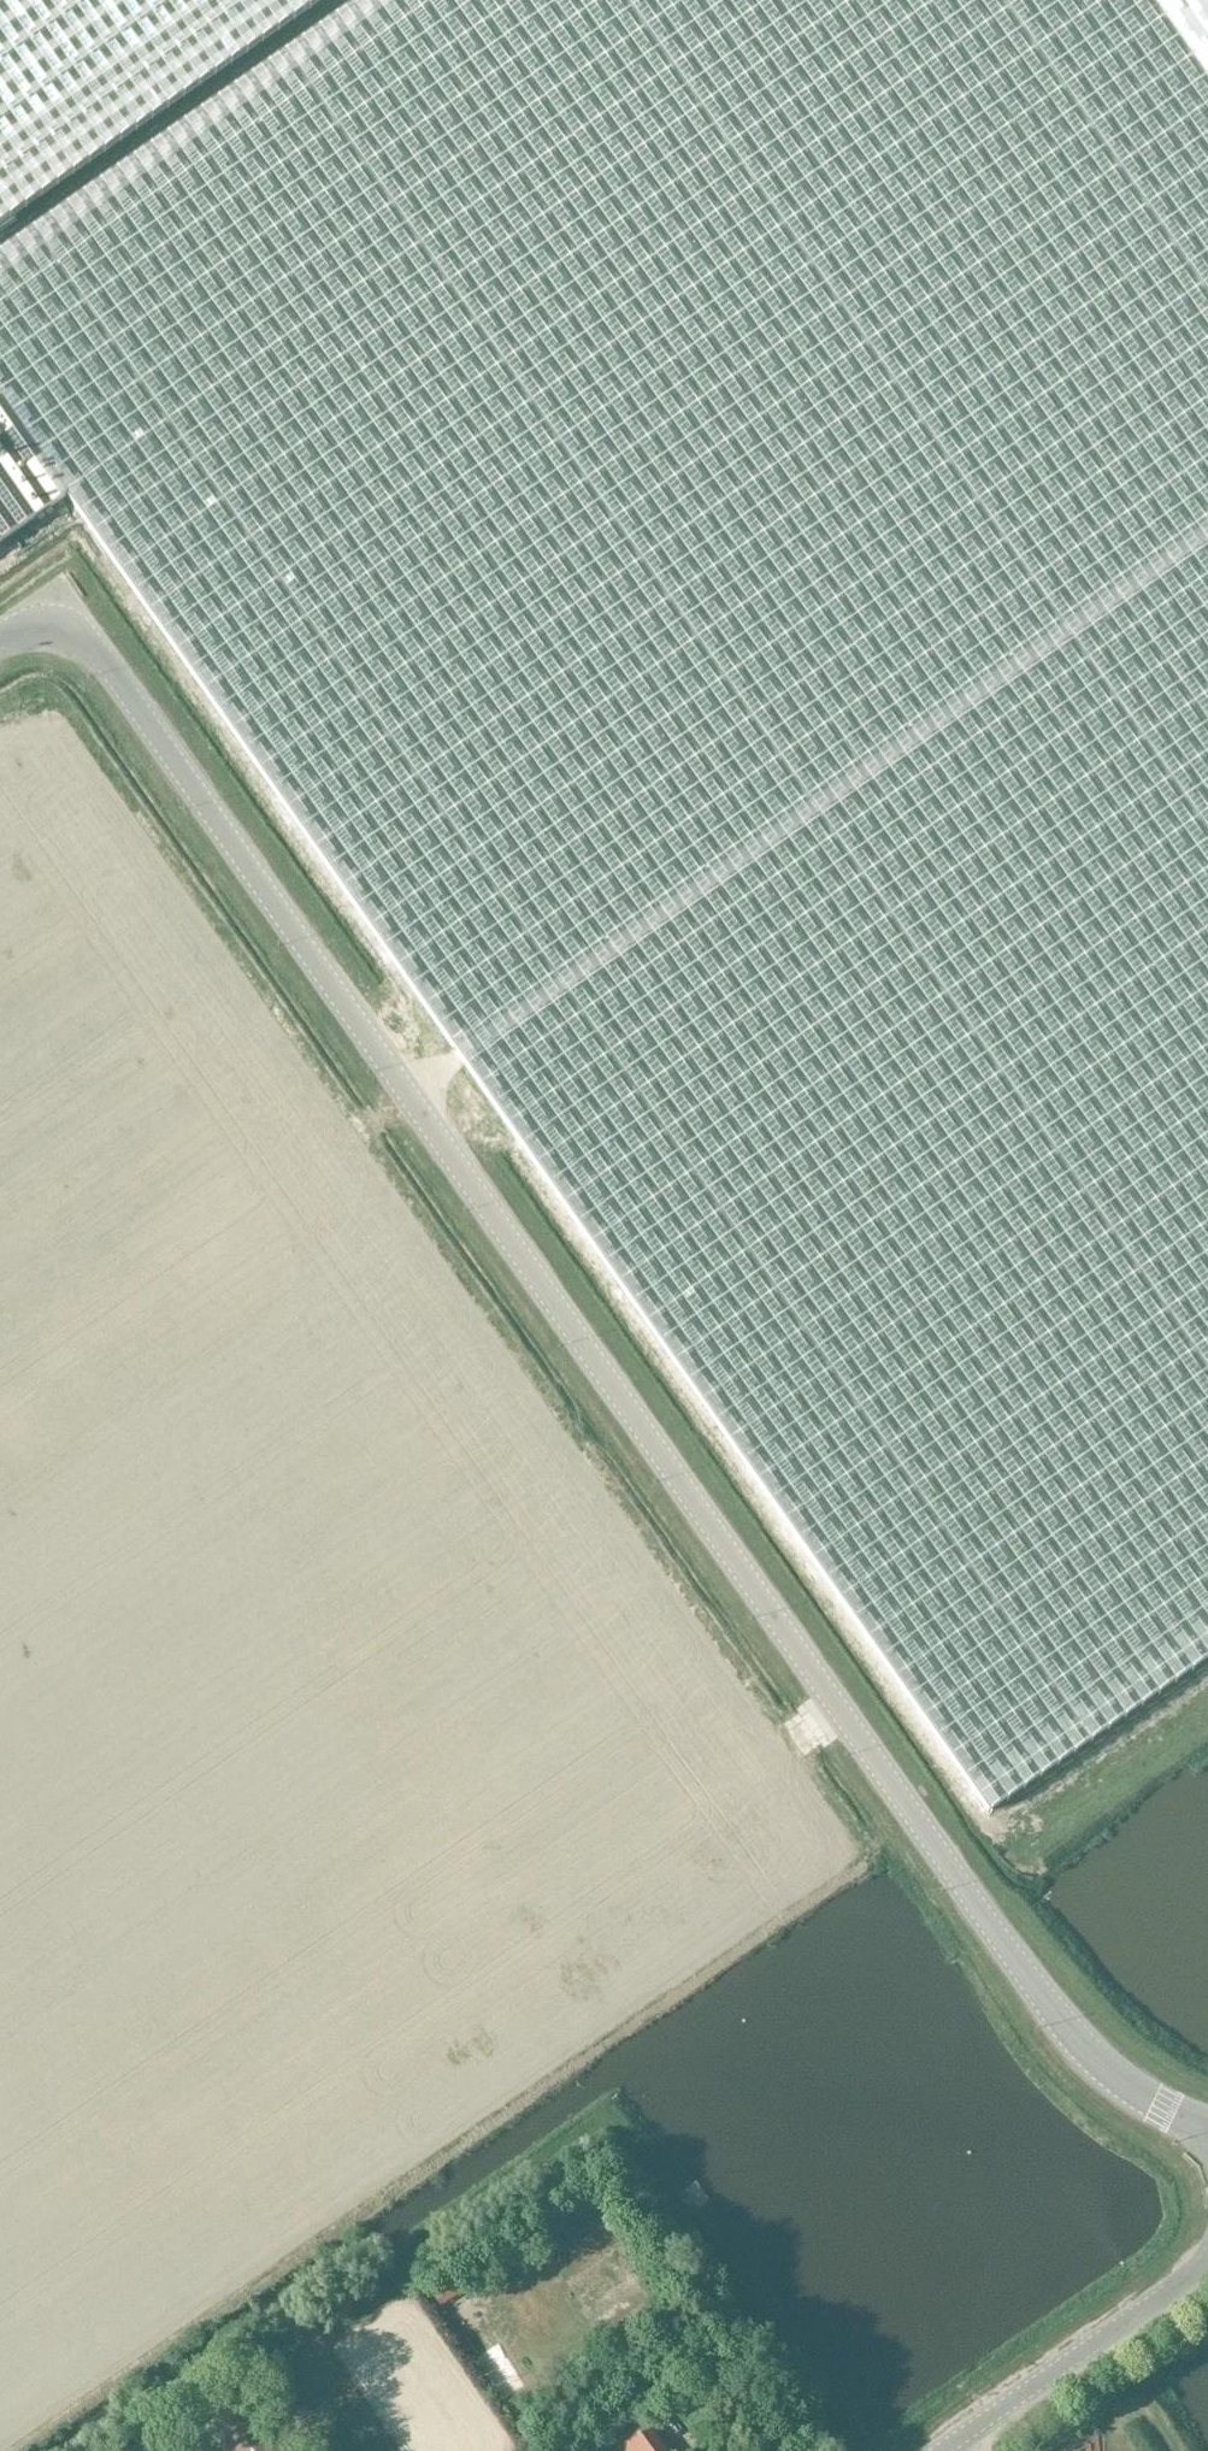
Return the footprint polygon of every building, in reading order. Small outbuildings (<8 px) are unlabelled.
[(69,499),(988,1812),(1207,1658),(1207,0),(353,0),(0,247),(0,547),(69,499)] [(323,0),(0,0),(0,226),(323,0)] [(232,2450),(286,2450),(255,2407),(219,2432),(232,2450)] [(619,2438),(624,2445),(622,2446),(625,2450),(668,2450),(650,2426),(644,2430),(639,2423),(619,2438)]
